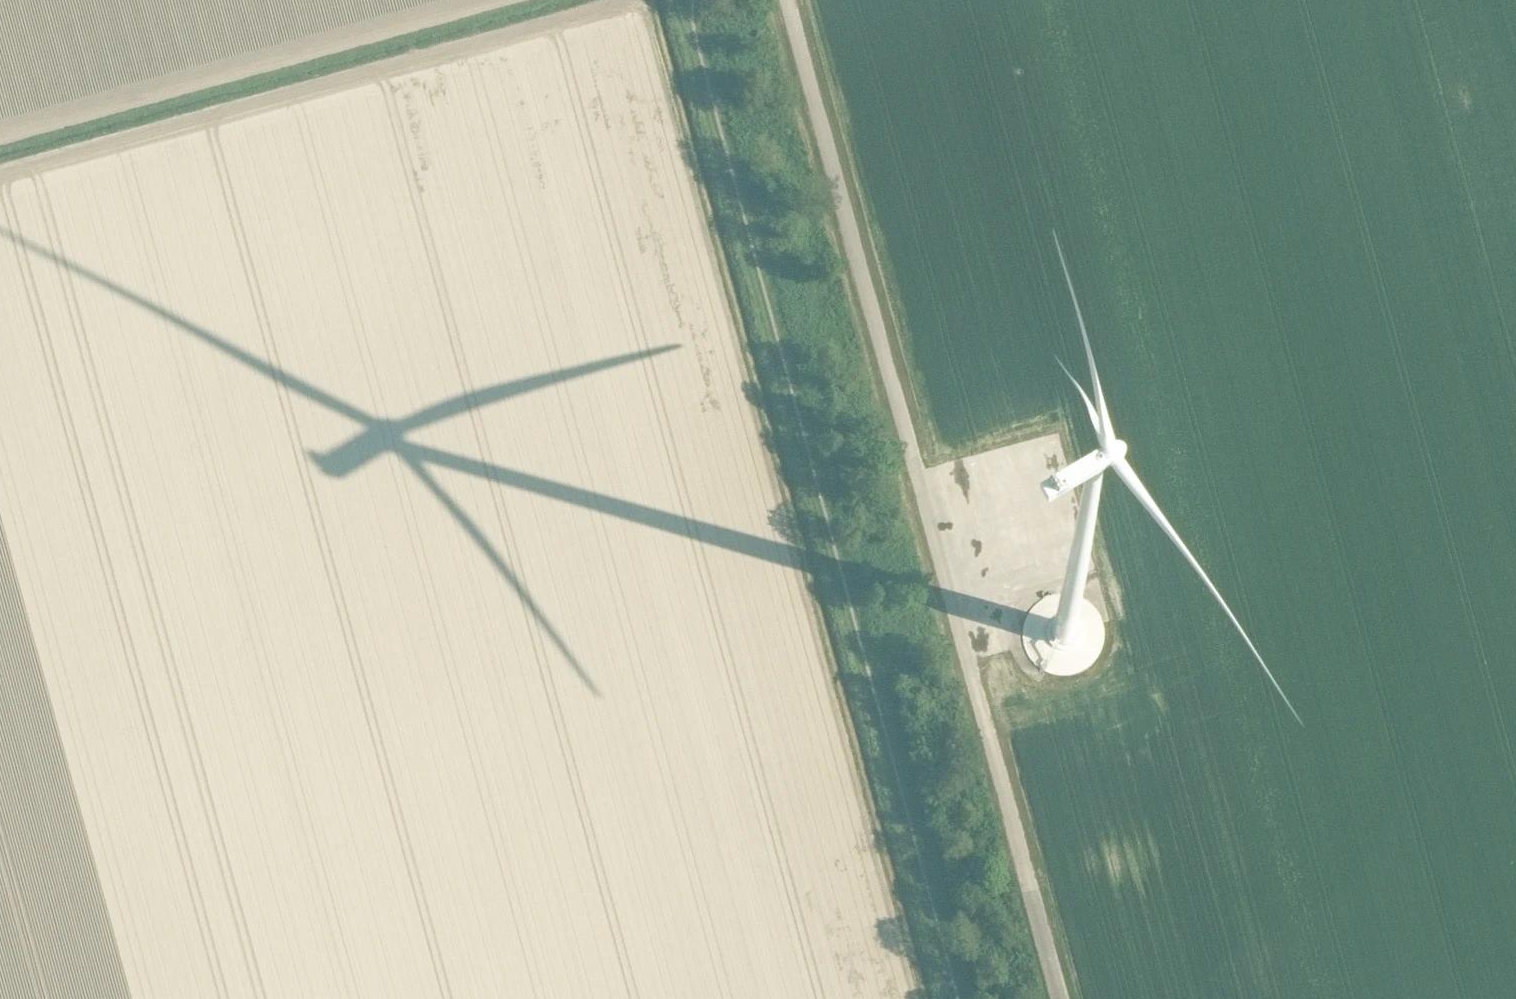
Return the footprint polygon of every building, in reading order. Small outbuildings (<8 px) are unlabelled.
[(1043,577),(1012,610),(1025,622),(1055,589),(1043,577)] [(1071,638),(1071,636),(1071,634),(1070,632),(1070,631),(1069,629),(1068,627),(1066,626),(1064,625),(1063,624),(1061,624),(1059,624),(1057,624),(1055,625),(1053,625),(1052,626),(1050,627),(1049,629),(1048,631),(1047,632),(1047,634),(1047,636),(1047,638),(1047,640),(1048,642),(1049,643),(1050,645),(1052,646),(1053,647),(1055,648),(1057,648),(1059,648),(1061,648),(1063,648),(1064,647),(1066,646),(1068,645),(1069,643),(1070,642),(1071,640),(1071,638)]
